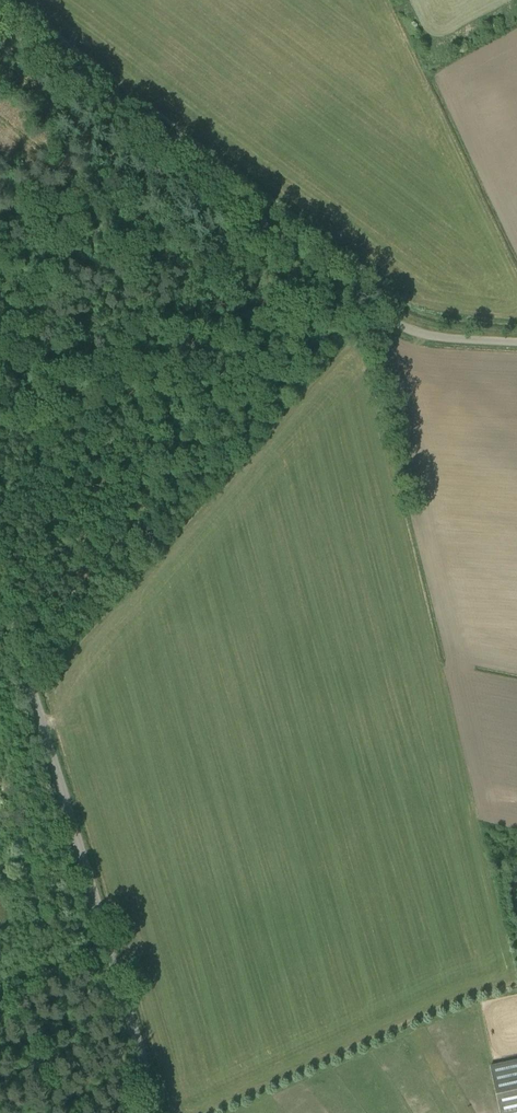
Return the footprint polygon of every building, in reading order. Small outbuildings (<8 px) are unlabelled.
[(491,1067),(501,1112),(516,1112),(516,1061),(491,1067)]
